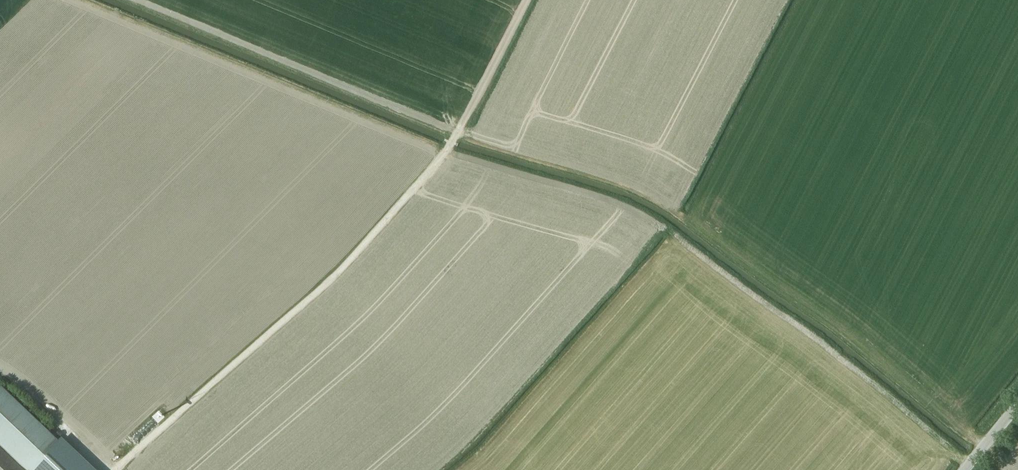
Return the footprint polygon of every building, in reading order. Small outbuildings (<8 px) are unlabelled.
[(58,440),(1,386),(0,387),(0,469),(89,469),(58,440)]
